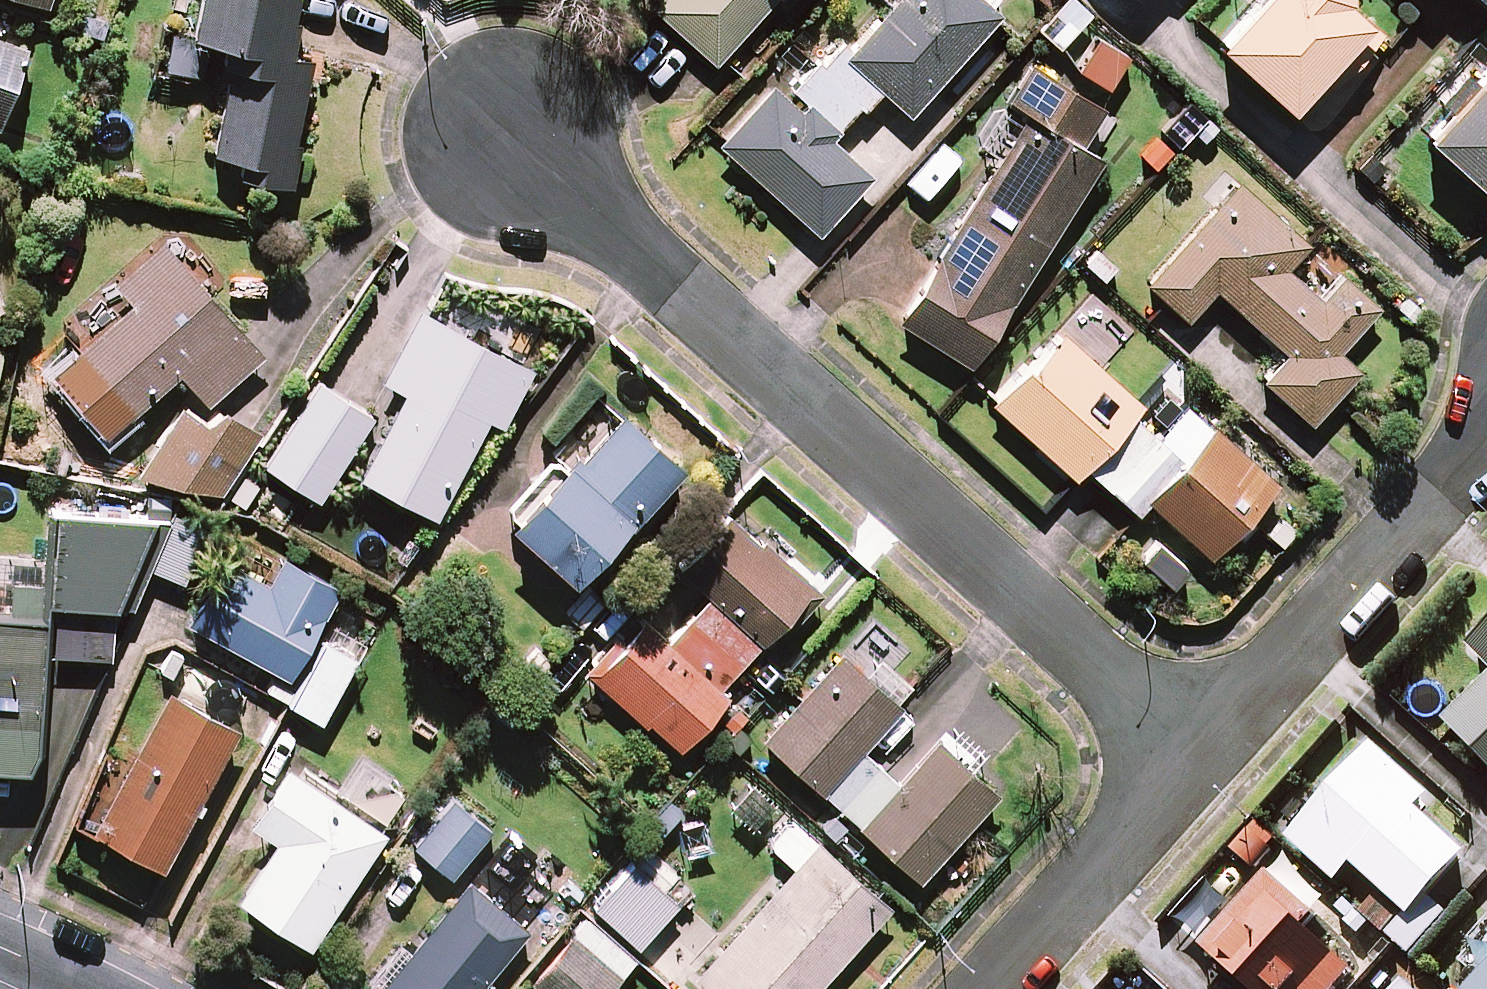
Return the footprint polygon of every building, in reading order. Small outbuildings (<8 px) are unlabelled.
[(194,37),(232,44),(214,155),(242,160),(239,177),(290,186),(311,56),(286,51),(294,0),(200,0),(194,37)] [(650,8),(707,62),(765,0),(658,0),(650,8)] [(983,0),(894,0),(844,55),(831,44),(786,94),(773,83),(718,144),(816,232),(868,175),(827,138),(876,85),(908,114),(998,14),(983,0)] [(1379,0),(1252,0),(1215,42),(1286,105),(1313,74),(1327,86),(1393,12),(1379,0)] [(2,127),(30,49),(0,38),(0,126),(2,127)] [(1098,104),(1028,60),(1008,91),(1005,96),(1028,110),(896,318),(967,363),(1099,157),(1074,141),(1098,104)] [(1421,132),(1476,183),(1486,170),(1486,61),(1421,132)] [(1306,242),(1239,180),(1145,281),(1184,318),(1214,286),(1285,352),(1261,378),(1307,421),(1355,369),(1335,350),(1378,303),(1339,268),(1312,297),(1282,269),(1306,242)] [(262,354),(164,243),(116,285),(130,301),(73,351),(128,413),(177,370),(206,403),(262,354)] [(528,368),(421,308),(381,378),(399,388),(382,419),(316,381),(267,468),(320,498),(340,462),(430,514),(487,413),(498,420),(528,368)] [(1148,410),(1056,329),(991,403),(1071,474),(1081,463),(1135,511),(1145,499),(1207,554),(1274,479),(1186,401),(1156,436),(1139,421),(1148,410)] [(258,428),(221,403),(207,424),(181,406),(137,472),(217,490),(258,428)] [(680,466),(620,409),(568,465),(562,459),(506,519),(568,576),(623,517),(628,522),(680,466)] [(51,509),(45,584),(0,580),(0,765),(32,768),(42,652),(106,657),(110,603),(128,605),(136,517),(51,509)] [(819,591),(725,509),(675,566),(708,594),(667,641),(639,616),(590,673),(675,748),(723,692),(718,687),(779,617),(789,626),(819,591)] [(337,584),(281,554),(268,579),(221,554),(185,621),(288,676),(337,584)] [(1468,647),(1486,666),(1486,629),(1468,647)] [(911,690),(852,637),(762,738),(917,877),(995,791),(935,737),(896,781),(859,748),(911,690)] [(353,656),(320,638),(285,699),(318,718),(353,656)] [(242,683),(185,653),(103,808),(86,799),(75,820),(162,866),(235,728),(222,721),(242,683)] [(1446,723),(1486,765),(1486,683),(1446,723)] [(1352,865),(1378,888),(1359,910),(1412,957),(1450,915),(1428,895),(1465,853),(1415,809),(1427,795),(1373,748),(1290,841),(1336,882),(1352,865)] [(343,802),(286,764),(249,821),(275,838),(236,896),(306,942),(394,809),(355,784),(343,802)] [(779,802),(748,778),(725,808),(756,832),(779,802)] [(487,830),(453,800),(414,844),(448,875),(487,830)] [(792,864),(723,940),(678,900),(690,886),(646,847),(528,978),(541,988),(605,988),(636,954),(675,988),(682,988),(694,975),(710,988),(811,988),(886,905),(851,873),(793,821),(771,845),(792,864)] [(1269,875),(1203,947),(1249,988),(1335,988),(1350,972),(1316,940),(1327,928),(1269,875)] [(465,882),(412,946),(407,941),(367,988),(471,988),(521,929),(465,882)] [(1466,988),(1486,988),(1486,965),(1466,988)]
